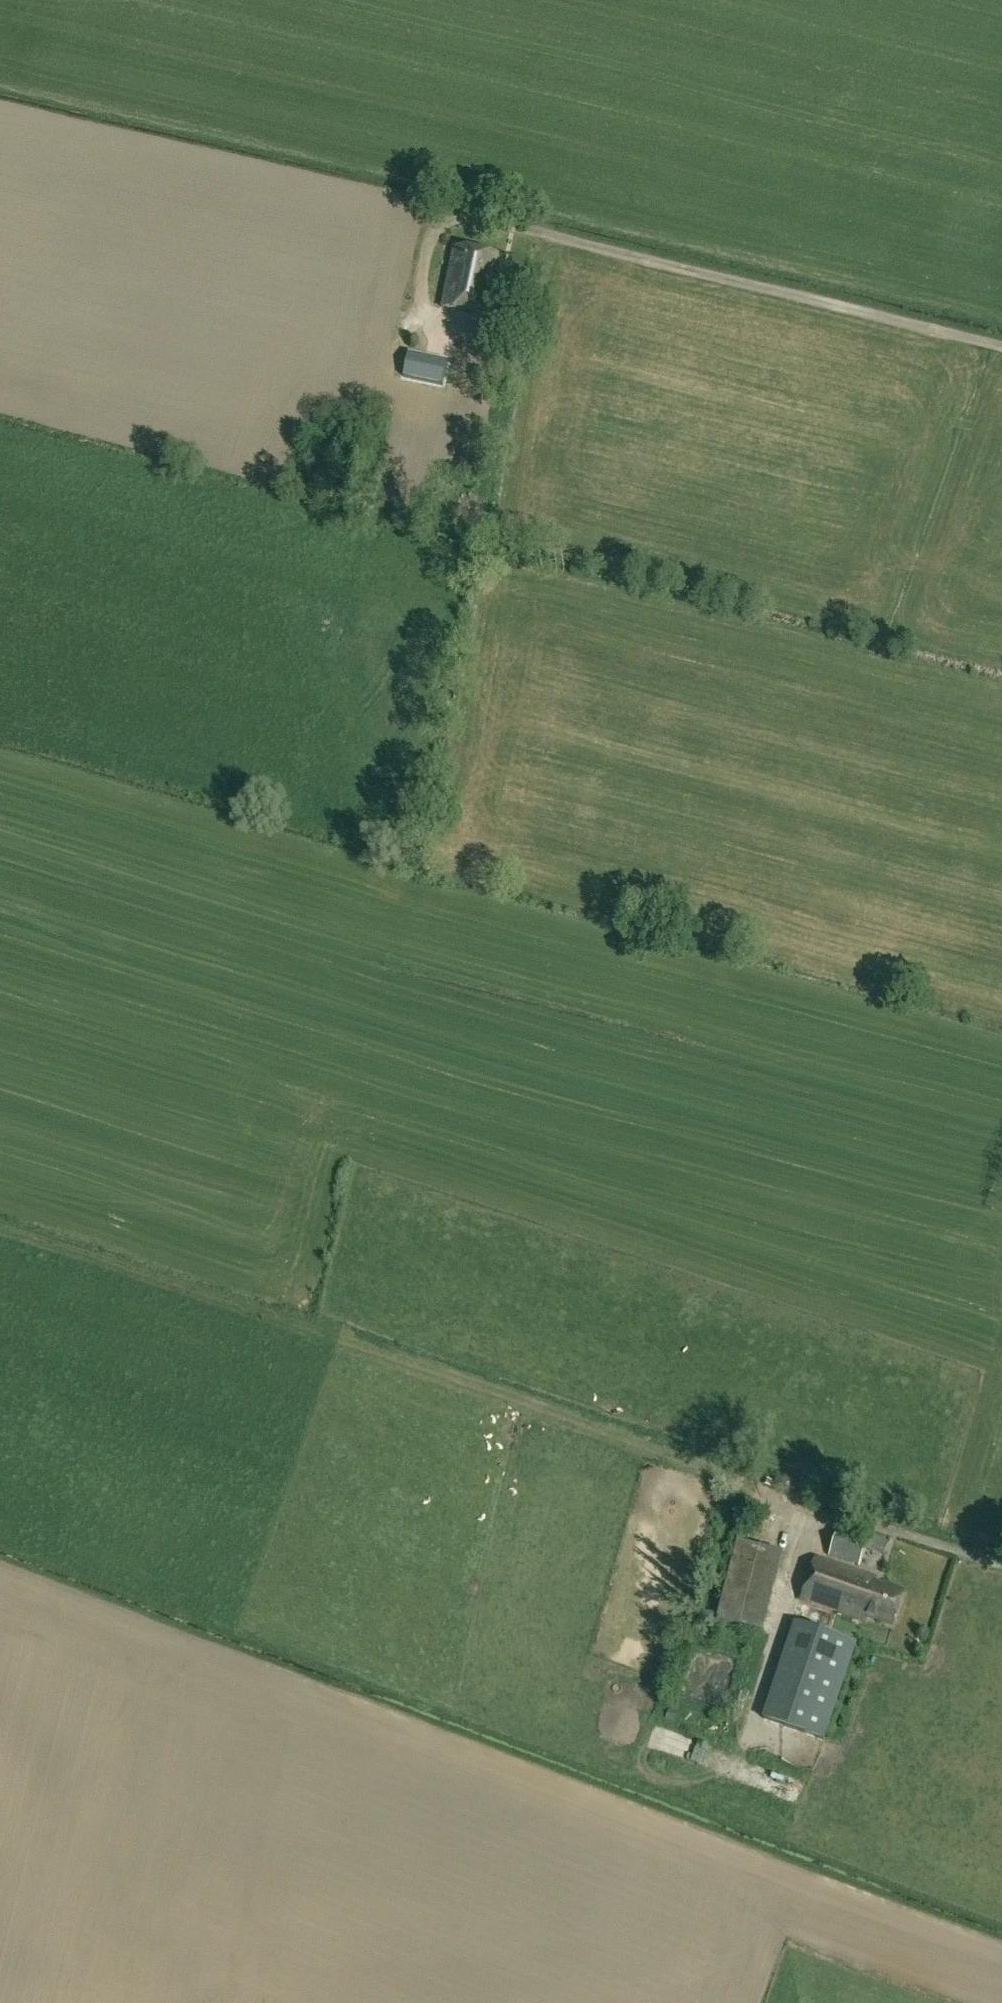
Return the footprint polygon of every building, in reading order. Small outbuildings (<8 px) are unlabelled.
[(458,248),(442,307),(491,320),(494,308),(513,312),(519,288),(500,283),(506,260),(458,248)] [(404,378),(443,386),(448,362),(409,354),(404,378)] [(853,1566),(852,1570),(818,1558),(803,1601),(864,1622),(866,1617),(894,1627),(905,1595),(877,1585),(878,1580),(859,1574),(870,1542),(840,1531),(831,1558),(853,1566)] [(784,1556),(739,1545),(719,1623),(765,1633),(784,1556)] [(827,1738),(858,1641),(796,1623),(768,1722),(827,1738)]
